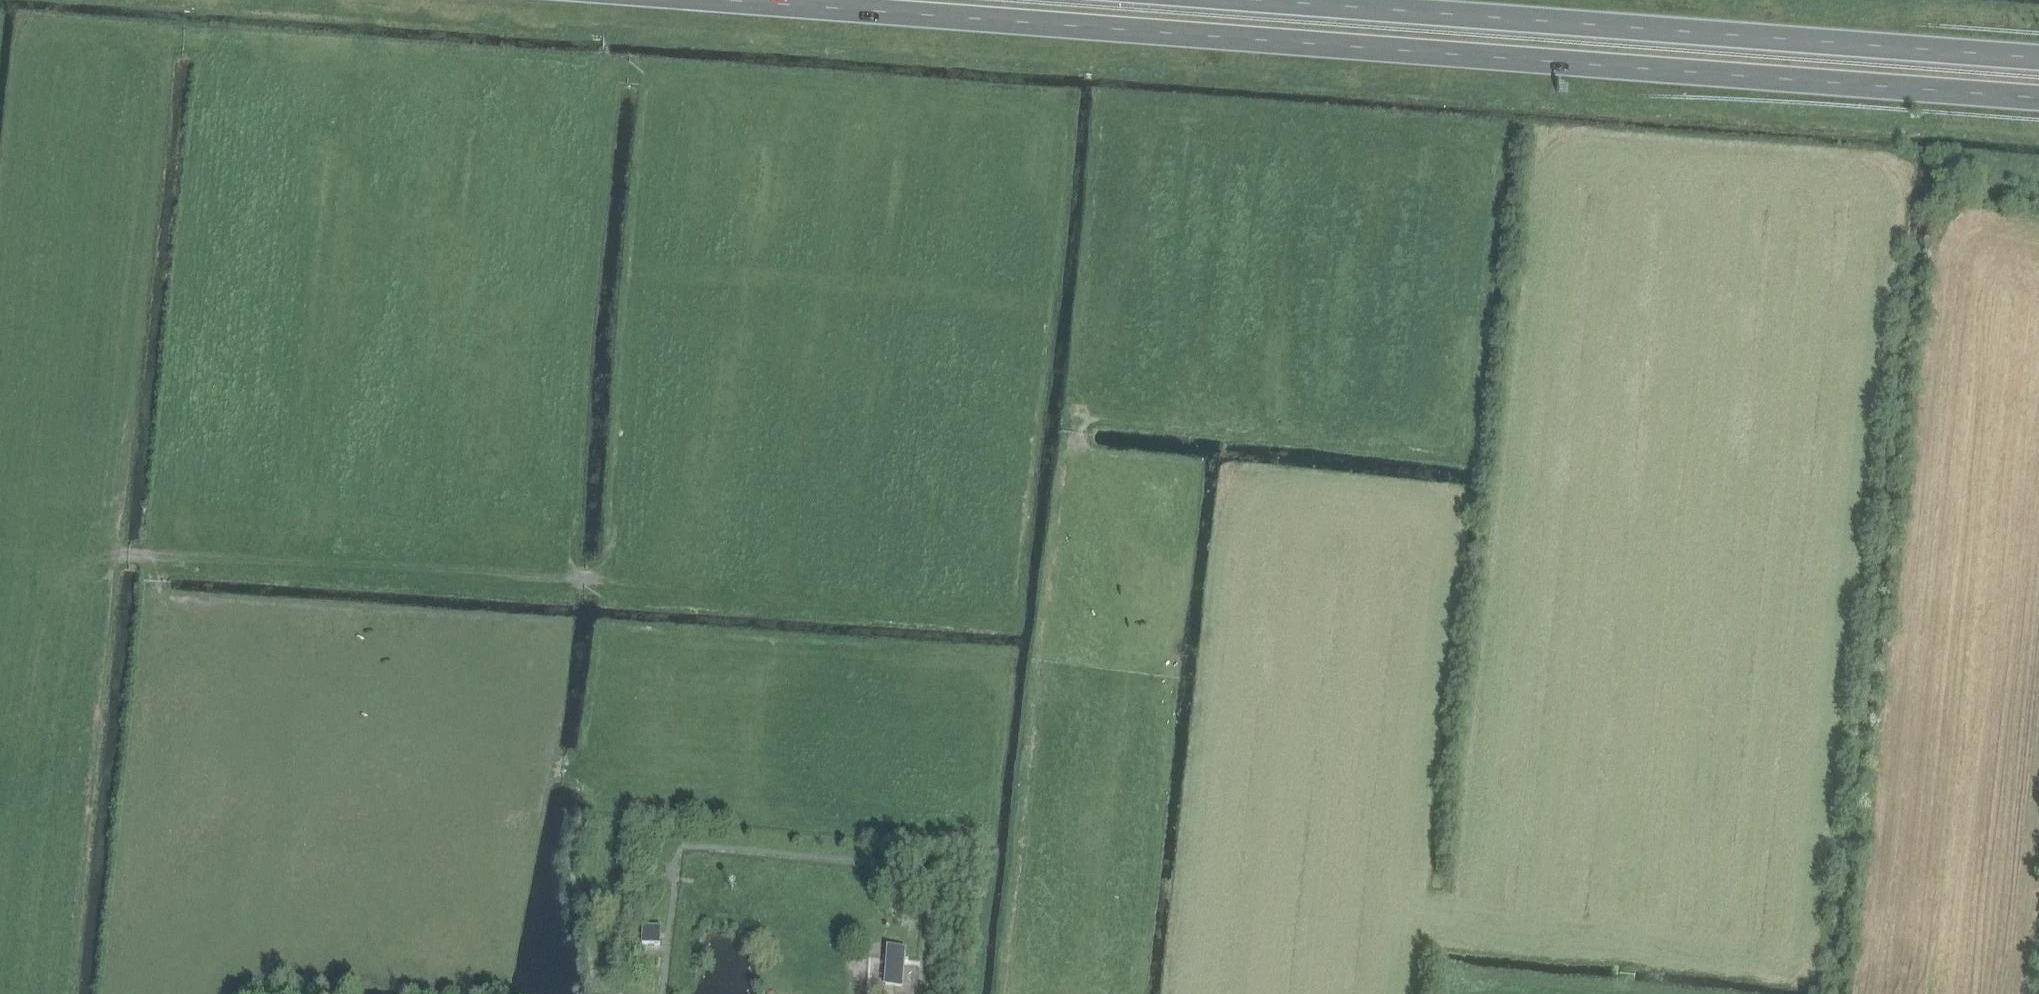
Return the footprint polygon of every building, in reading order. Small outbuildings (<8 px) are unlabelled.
[(657,947),(657,921),(632,921),(632,946),(657,947)] [(892,948),(891,970),(907,971),(910,934),(894,933),(892,948)]
